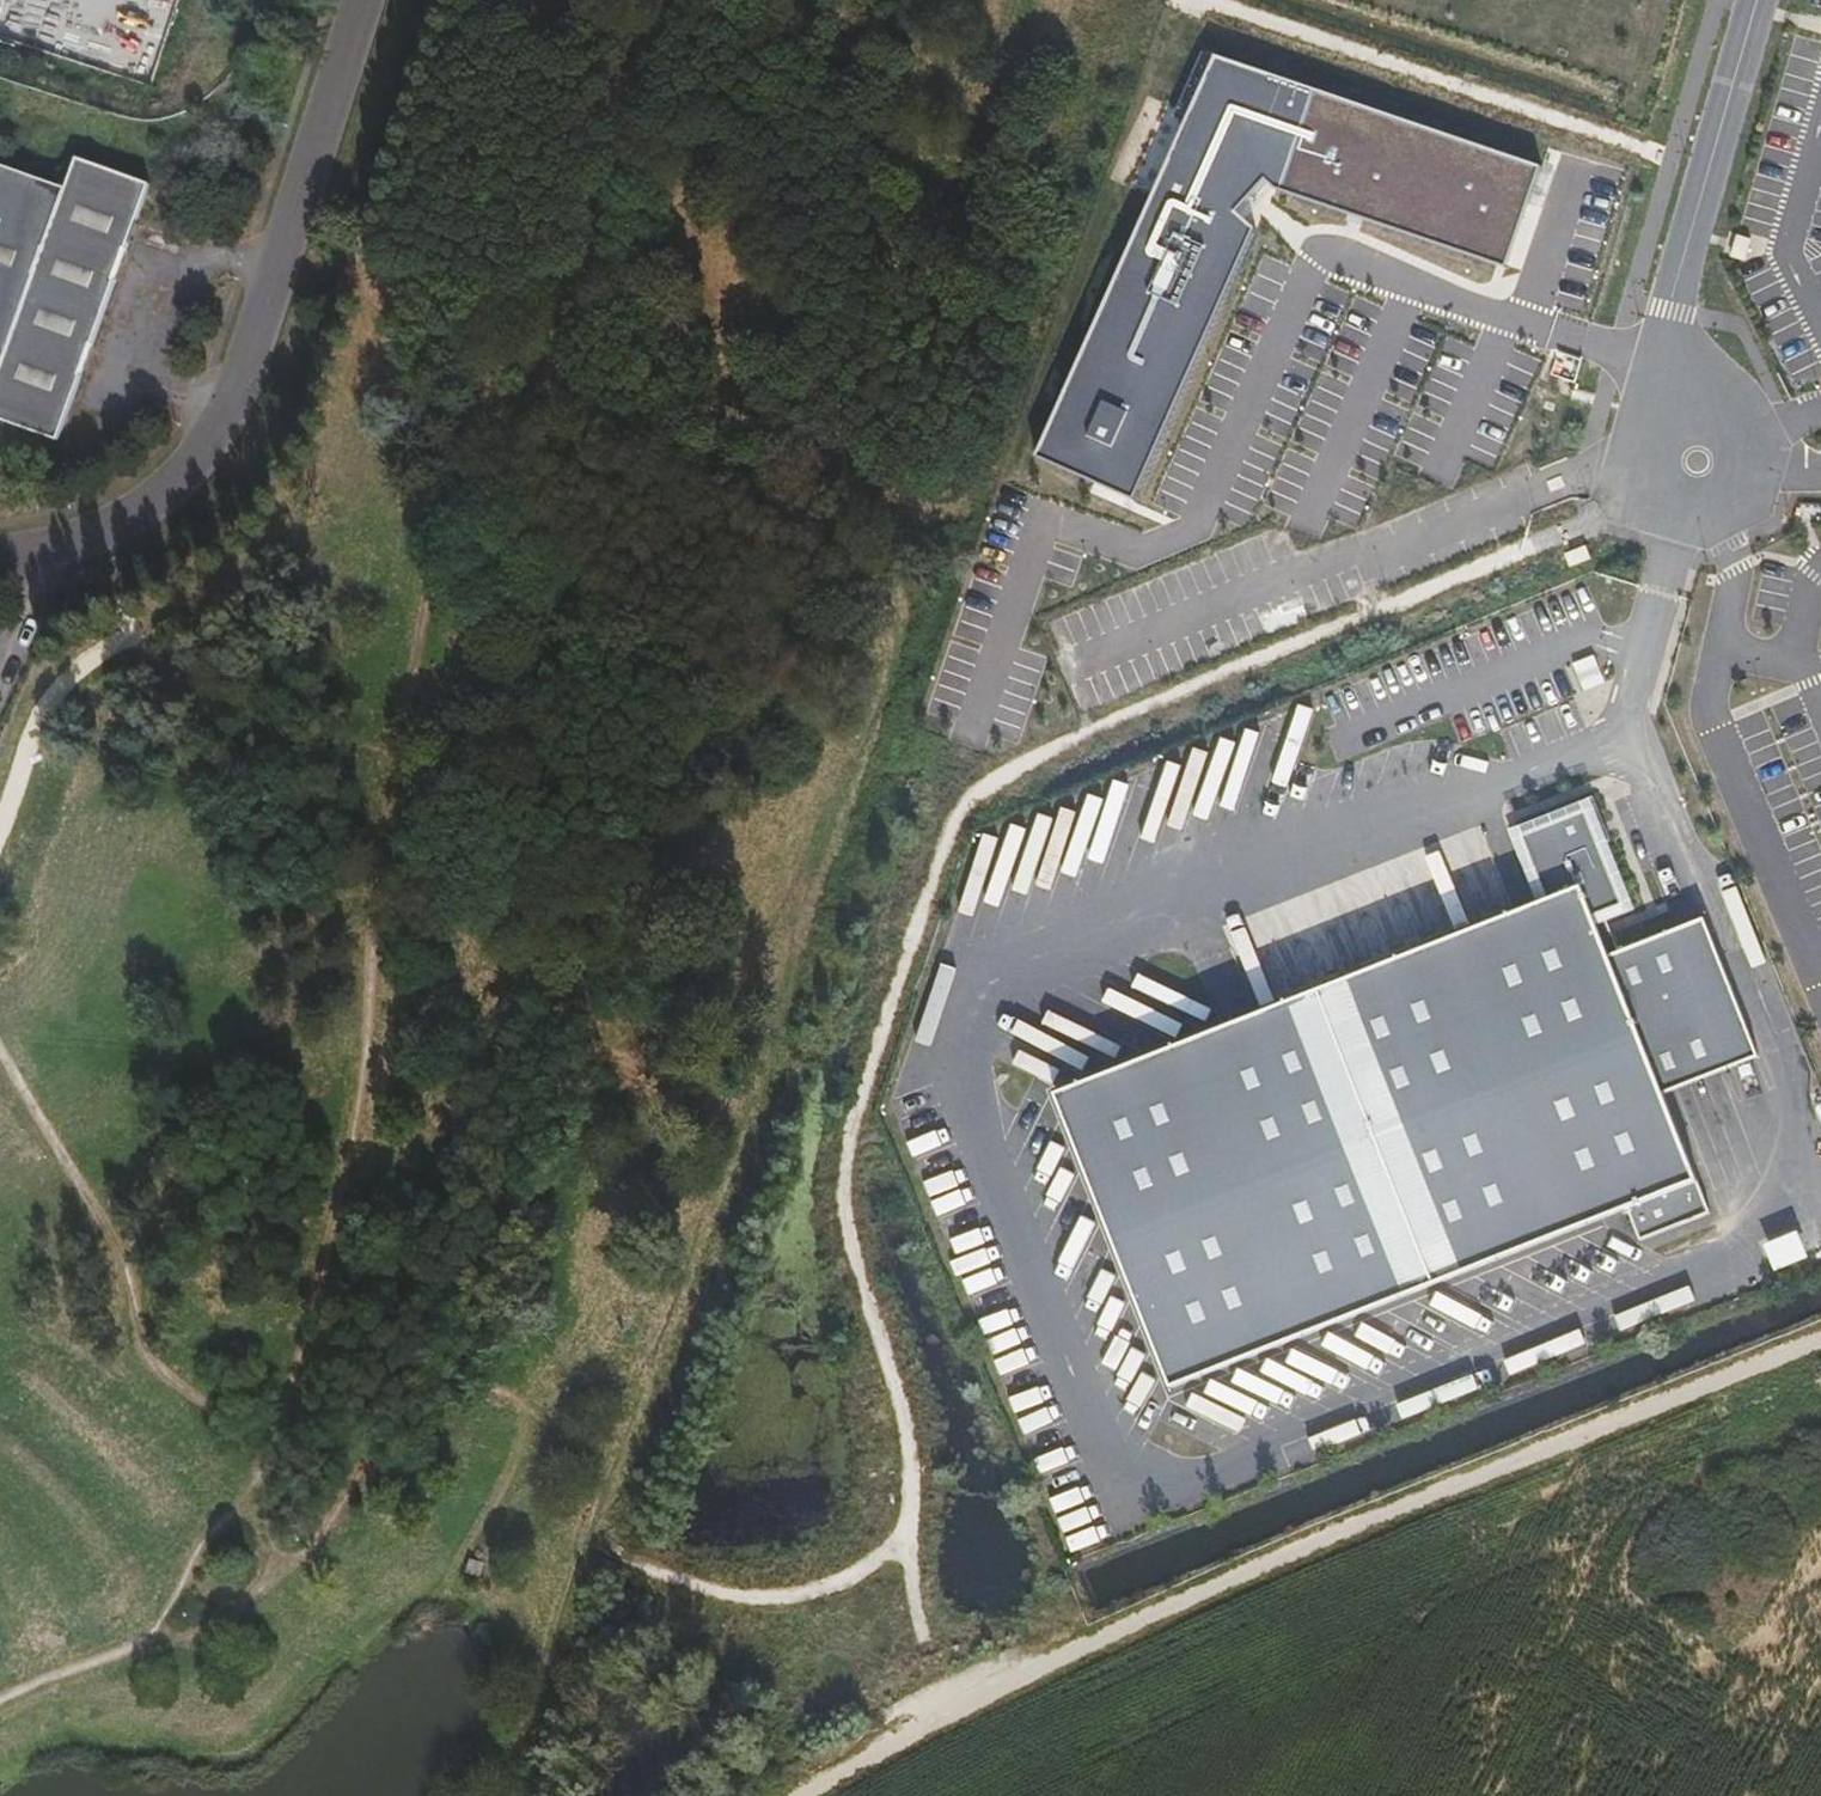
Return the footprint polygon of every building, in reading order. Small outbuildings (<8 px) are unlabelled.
[(1544,171),(1217,58),(1036,461),(1136,508),(1255,232),(1237,212),(1266,180),(1279,194),(1510,270),(1544,171)] [(58,439),(149,183),(76,157),(65,187),(0,164),(0,419),(58,439)] [(1051,1111),(1167,1402),(1628,1219),(1637,1243),(1702,1217),(1657,1104),(1757,1065),(1702,927),(1603,966),(1585,921),(1617,909),(1582,820),(1520,845),(1548,914),(1051,1111)] [(1767,1242),(1777,1269),(1810,1256),(1800,1230),(1767,1242)] [(482,1586),(487,1570),(470,1566),(465,1581),(482,1586)]
